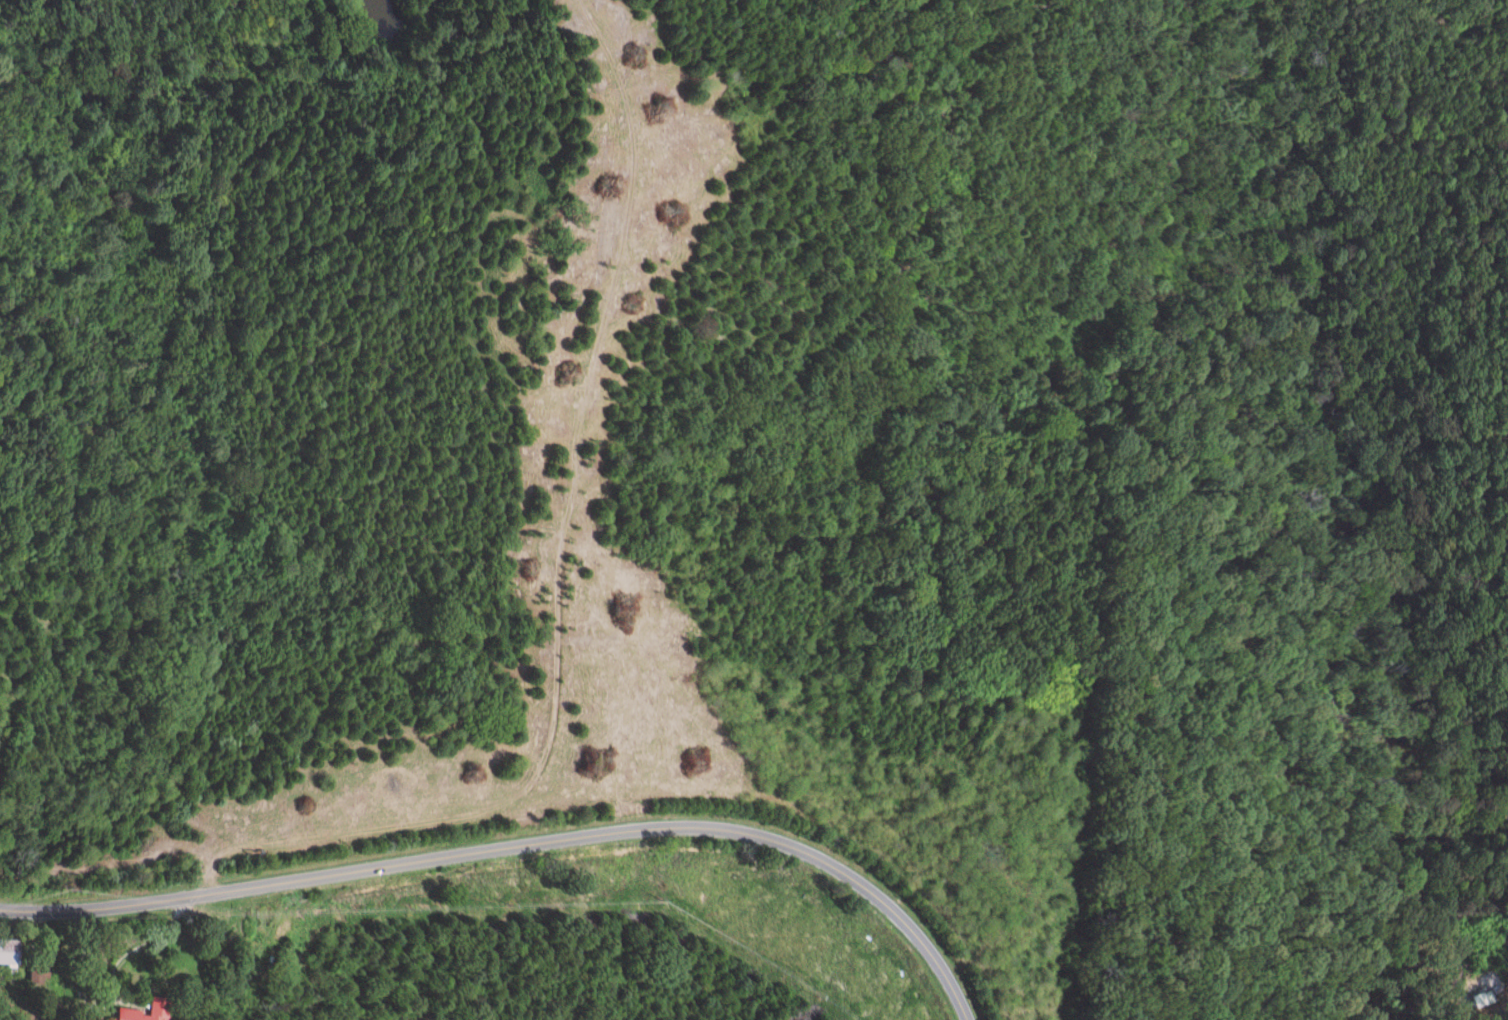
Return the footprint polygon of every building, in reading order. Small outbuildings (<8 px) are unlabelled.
[(46,985),(48,976),(53,977),(55,967),(37,962),(32,981),(46,985)] [(123,1019),(172,1019),(173,1019),(174,1019),(176,998),(157,996),(155,1012),(124,1008),(123,1019)]
